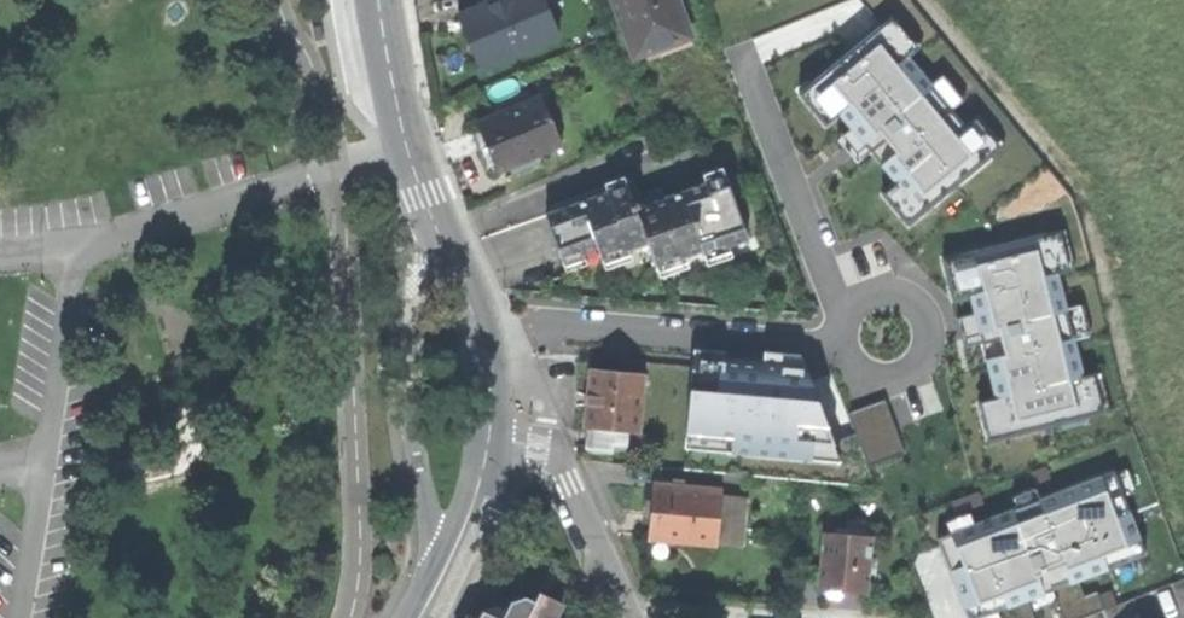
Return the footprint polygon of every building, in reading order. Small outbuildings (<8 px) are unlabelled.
[(546,40),(529,0),(493,0),(496,7),(468,18),(477,41),(487,65),(546,40)] [(635,56),(646,52),(649,61),(693,44),(676,0),(614,0),(635,56)] [(913,6),(810,82),(888,188),(884,191),(907,223),(1015,144),(1004,129),(994,136),(930,51),(941,43),(913,6)] [(538,155),(562,145),(541,94),(477,121),(488,147),(498,171),(522,161),(521,159),(537,152),(538,155)] [(703,248),(745,230),(719,170),(670,190),(634,206),(632,201),(628,203),(620,185),(543,218),(542,215),(540,215),(550,237),(561,263),(595,248),(599,259),(645,239),(655,262),(701,242),(703,248)] [(1075,227),(964,251),(1004,433),(1126,406),(1118,367),(1106,370),(1075,227)] [(764,249),(778,244),(773,232),(760,237),(764,249)] [(399,348),(389,347),(387,368),(387,373),(392,373),(397,373),(399,348)] [(697,355),(690,467),(850,477),(851,453),(900,456),(903,403),(867,400),(869,366),(697,355)] [(586,449),(609,452),(610,444),(625,446),(627,432),(637,433),(642,376),(590,371),(589,391),(586,429),(587,430),(586,449)] [(996,395),(979,399),(990,440),(1007,435),(996,395)] [(1165,555),(1135,465),(970,519),(972,526),(941,536),(968,617),(976,617),(1165,555)] [(717,546),(722,491),(653,485),(649,521),(647,539),(717,546)] [(495,552),(504,556),(512,537),(514,533),(509,530),(505,528),(495,552)] [(840,592),(868,594),(873,536),(823,533),(819,590),(840,592)] [(1183,614),(1183,578),(1172,583),(1183,614)] [(564,604),(540,592),(536,602),(526,597),(512,602),(507,611),(504,617),(556,617),(564,604)] [(1103,610),(1107,617),(1131,617),(1140,614),(1134,598),(1103,610)] [(484,611),(498,617),(504,617),(507,611),(498,606),(484,611)] [(1103,610),(1082,617),(1107,617),(1103,610)]
